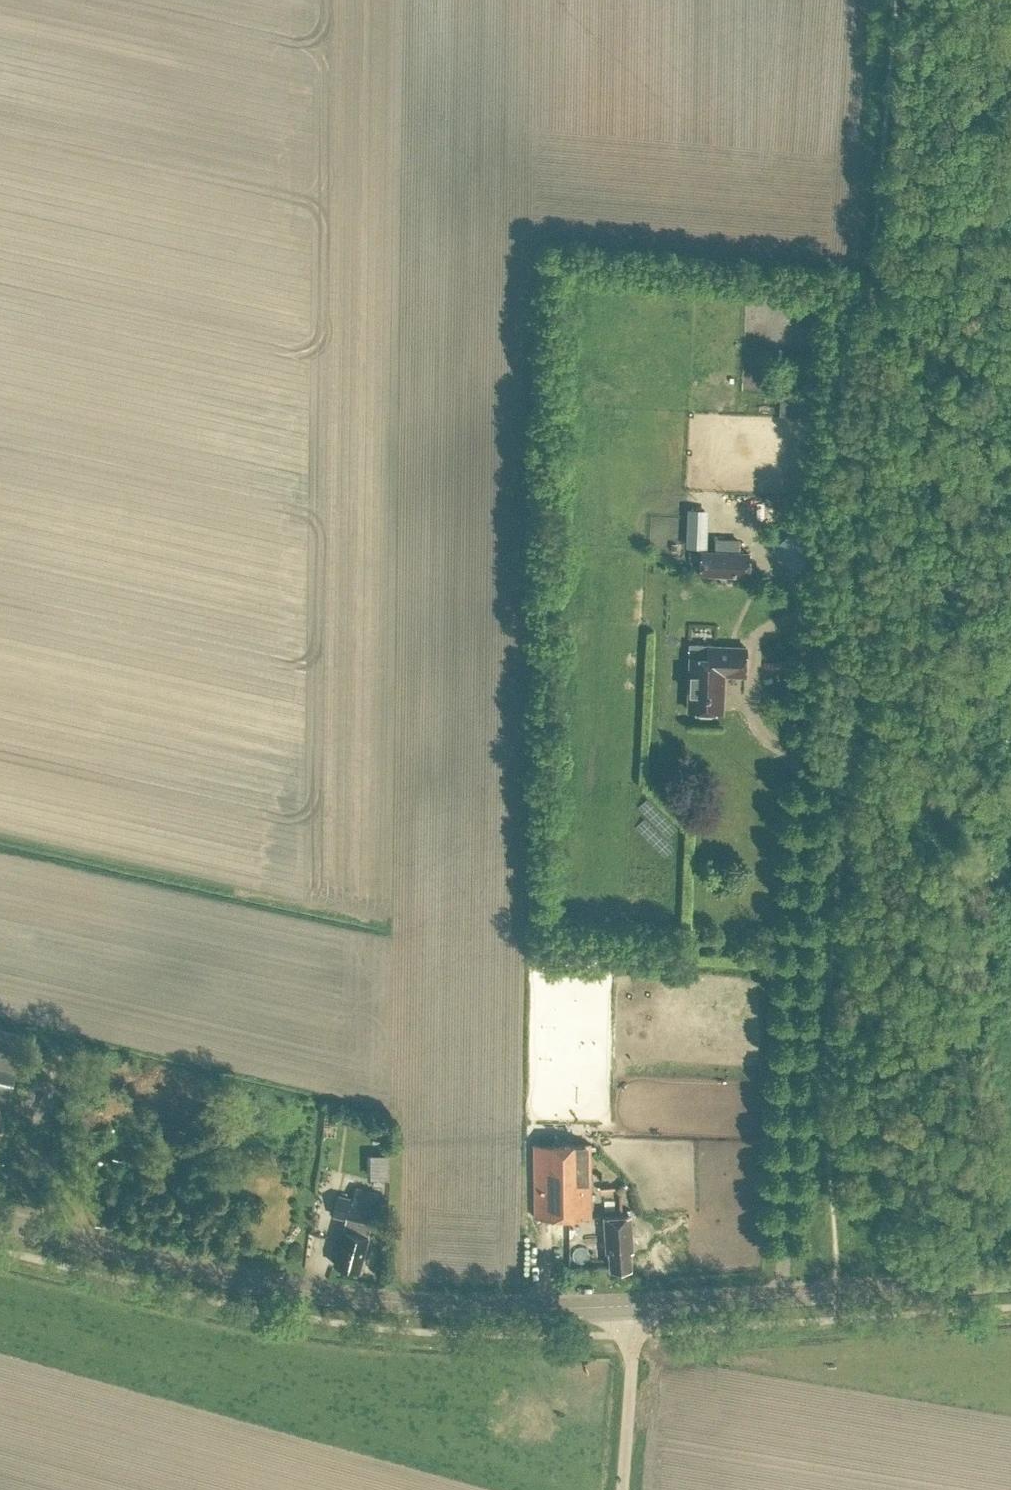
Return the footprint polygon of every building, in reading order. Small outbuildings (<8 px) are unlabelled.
[(705,546),(705,506),(684,506),(683,545),(705,546)] [(793,570),(817,546),(793,522),(769,545),(793,570)] [(750,550),(700,548),(699,573),(749,576),(750,550)] [(713,658),(689,657),(687,709),(721,710),(721,709),(723,673),(744,674),(745,646),(714,645),(713,658)] [(5,1106),(17,1108),(21,1090),(12,1088),(24,1032),(0,1027),(0,1131),(5,1106)] [(533,1144),(533,1218),(590,1218),(590,1144),(533,1144)] [(384,1176),(383,1151),(365,1152),(367,1177),(384,1176)] [(359,1268),(375,1198),(378,1187),(355,1181),(352,1193),(337,1189),(332,1209),(346,1212),(334,1262),(359,1268)] [(629,1220),(603,1220),(603,1246),(608,1249),(609,1271),(627,1271),(626,1256),(630,1255),(629,1220)]
